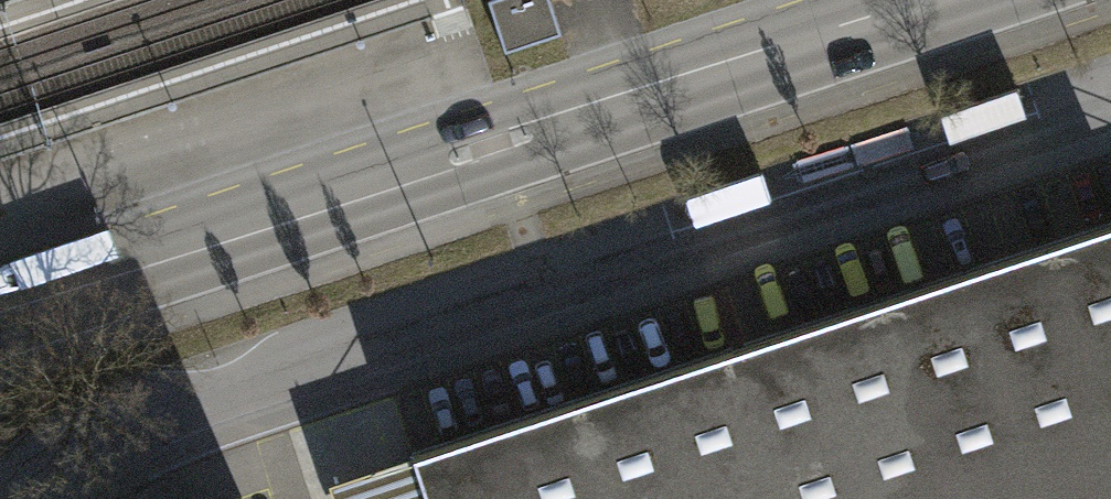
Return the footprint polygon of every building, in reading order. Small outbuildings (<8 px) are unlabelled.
[(561,33),(551,0),(487,0),(502,51),(561,33)] [(409,436),(430,498),(1110,498),(1110,204),(409,436)]
